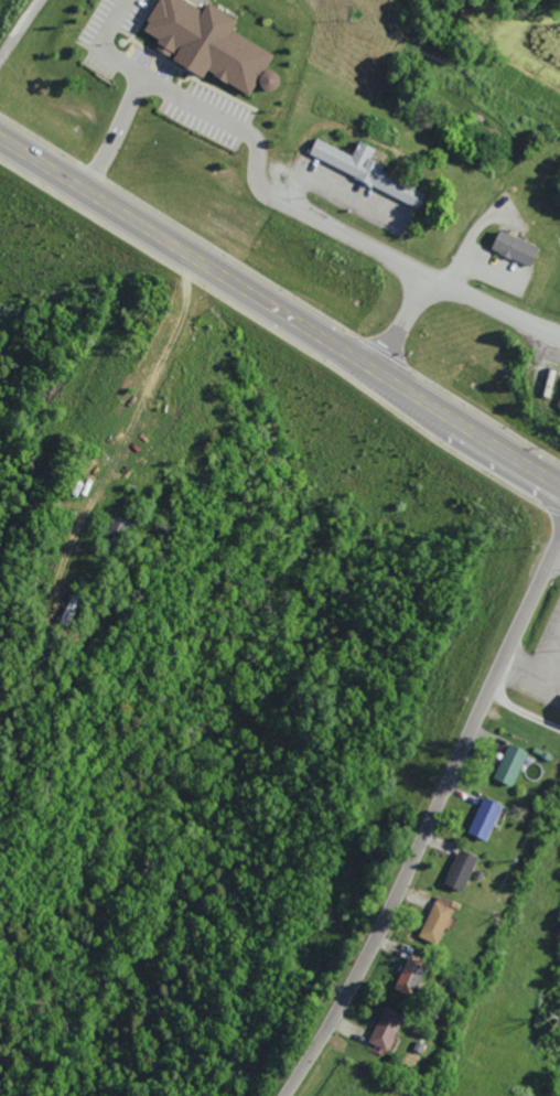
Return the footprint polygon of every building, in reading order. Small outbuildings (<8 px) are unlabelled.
[(139,28),(160,43),(152,53),(173,68),(182,57),(211,78),(225,58),(155,6),(139,28)] [(305,153),(351,176),(349,179),(367,189),(369,185),(413,208),(421,194),(377,171),(379,166),(365,159),(370,150),(355,142),(347,157),(313,139),(305,153)] [(535,249),(495,230),(486,248),(495,252),(494,254),(505,259),(507,258),(526,267),(535,249)] [(132,524),(112,513),(102,532),(121,543),(132,524)] [(512,787),(527,752),(508,745),(494,779),(512,787)] [(500,804),(481,797),(468,835),(487,841),(500,804)] [(476,857),(457,850),(444,885),(463,893),(476,857)] [(417,936),(436,945),(455,906),(436,897),(417,936)] [(412,998),(428,961),(408,952),(392,989),(412,998)] [(386,1054),(402,1014),(383,1006),(366,1046),(386,1054)]
